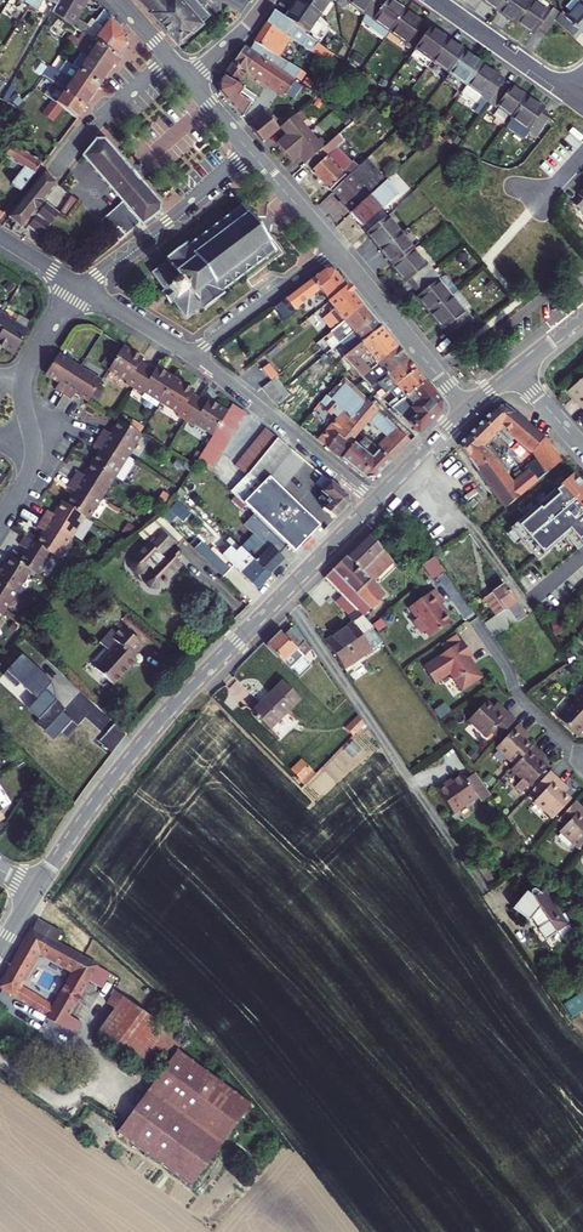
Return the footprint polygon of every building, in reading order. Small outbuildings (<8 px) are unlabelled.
[(25,1),(38,8),(43,0),(26,0),(25,1)] [(73,24),(78,16),(86,3),(88,0),(59,0),(56,4),(53,10),(73,24)] [(154,14),(171,0),(143,0),(154,14)] [(154,14),(179,42),(210,15),(198,0),(171,0),(154,14)] [(285,16),(286,17),(307,32),(319,14),(319,13),(300,0),(297,0),(285,16)] [(319,14),(329,0),(300,0),(319,13),(319,14)] [(366,13),(375,0),(337,0),(336,2),(344,7),(348,1),(366,13)] [(405,9),(393,0),(375,0),(366,13),(362,19),(385,36),(390,30),(405,9)] [(482,1),(498,12),(507,0),(482,0),(482,1)] [(524,0),(507,0),(498,12),(514,25),(529,4),(524,0)] [(548,14),(531,1),(529,4),(514,25),(516,23),(532,35),(536,30),(543,35),(553,21),(558,14),(552,9),(548,14)] [(578,3),(565,18),(559,13),(558,14),(553,21),(573,39),(579,33),(582,37),(582,8),(578,3)] [(93,39),(118,58),(128,44),(128,34),(105,8),(96,20),(103,26),(93,39)] [(414,47),(427,29),(420,24),(422,21),(405,9),(390,30),(407,42),(405,45),(412,50),(414,47)] [(285,16),(276,10),(270,19),(280,27),(285,19),(286,17),(285,16)] [(88,23),(78,16),(73,24),(74,25),(77,27),(82,31),(88,23)] [(307,32),(286,17),(285,19),(293,25),(306,34),(307,32)] [(103,26),(96,20),(93,18),(88,23),(82,31),(83,32),(93,39),(103,26)] [(270,19),(250,50),(296,81),(297,79),(303,71),(280,57),(292,39),(324,59),(329,52),(306,34),(293,25),(285,19),(280,27),(270,19)] [(431,60),(446,39),(429,26),(427,29),(414,47),(431,60)] [(69,40),(83,50),(109,70),(118,58),(93,39),(83,32),(79,38),(73,34),(69,40)] [(448,72),(463,51),(446,39),(431,60),(448,72)] [(303,86),(296,81),(250,50),(245,46),(221,79),(221,91),(243,115),(257,96),(239,81),(248,68),(286,95),(287,94),(294,99),(303,86)] [(412,50),(409,54),(426,67),(431,60),(414,47),(412,50)] [(109,70),(83,50),(73,64),(99,84),(109,70)] [(480,64),(463,51),(448,72),(465,84),(480,64)] [(45,75),(53,81),(84,106),(92,95),(65,74),(52,64),(45,75)] [(65,74),(92,95),(99,84),(73,64),(65,74)] [(487,103),(501,82),(493,77),(495,74),(480,64),(465,84),(460,91),(476,102),(479,97),(487,103)] [(448,72),(443,79),(460,92),(460,91),(465,84),(448,72)] [(53,98),(62,105),(77,116),(84,106),(53,81),(49,87),(53,90),(49,96),(53,98)] [(511,116),(525,96),(510,85),(508,88),(501,82),(487,103),(493,107),(495,105),(511,116)] [(525,96),(511,116),(509,117),(526,130),(525,132),(532,138),(548,116),(541,111),(542,109),(525,96)] [(62,105),(53,98),(43,112),(52,118),(62,105)] [(250,124),(263,140),(280,127),(266,110),(250,124)] [(301,110),(280,127),(286,134),(277,142),(293,161),(299,156),(305,163),(306,163),(327,144),(321,136),(318,139),(303,123),(308,119),(301,110)] [(306,163),(332,190),(333,189),(359,166),(356,162),(354,165),(352,163),(343,171),(328,155),(338,147),(345,140),(339,133),(327,144),(306,163)] [(96,138),(83,153),(123,199),(102,219),(119,238),(140,220),(143,222),(160,209),(161,200),(107,136),(96,138)] [(13,180),(20,188),(33,171),(34,172),(43,160),(14,142),(3,159),(21,171),(13,180)] [(343,171),(352,163),(338,147),(328,155),(343,171)] [(339,201),(350,212),(386,179),(368,158),(359,166),(333,189),(342,198),(339,201)] [(40,234),(60,210),(43,197),(56,181),(44,171),(10,213),(22,223),(24,221),(27,224),(40,234)] [(386,179),(350,212),(362,226),(365,223),(370,228),(386,215),(381,208),(398,192),(386,179)] [(576,195),(579,197),(573,204),(582,213),(582,188),(576,195)] [(70,193),(60,210),(67,215),(78,199),(70,193)] [(168,258),(151,271),(164,288),(159,291),(167,302),(171,299),(184,316),(200,304),(203,309),(206,307),(205,305),(221,294),(222,295),(224,293),(222,289),(264,258),(265,260),(267,258),(266,256),(275,250),(242,203),(233,210),(232,208),(229,210),(230,212),(188,243),(186,240),(183,243),(168,254),(167,253),(165,255),(168,258)] [(366,231),(380,248),(400,231),(386,215),(370,228),(366,231)] [(380,248),(393,264),(413,248),(400,231),(380,248)] [(426,263),(413,248),(393,264),(406,280),(409,278),(414,285),(434,268),(429,261),(426,263)] [(324,268),(277,302),(276,303),(278,306),(287,317),(294,312),(296,310),(294,308),(319,289),(328,300),(347,285),(333,268),(324,268)] [(417,293),(431,309),(451,293),(458,288),(447,273),(444,273),(441,276),(434,268),(414,285),(419,291),(417,293)] [(347,285),(328,300),(343,319),(362,304),(347,285)] [(458,288),(451,293),(465,310),(467,308),(471,305),(458,288)] [(465,310),(451,293),(431,309),(444,326),(447,324),(452,331),(472,314),(467,308),(465,310)] [(371,315),(362,304),(343,319),(329,331),(325,335),(327,338),(332,334),(339,342),(352,331),(371,315)] [(287,317),(278,306),(275,308),(284,319),(287,317)] [(27,328),(9,317),(11,314),(3,309),(0,314),(0,343),(13,351),(27,328)] [(287,317),(284,319),(285,321),(295,314),(294,312),(287,317)] [(285,321),(292,329),(301,321),(295,314),(285,321)] [(337,352),(342,357),(379,325),(371,315),(352,331),(356,336),(343,347),(337,352)] [(365,349),(376,363),(395,345),(379,325),(342,357),(363,378),(366,376),(364,373),(368,369),(357,356),(365,349)] [(356,336),(352,331),(339,342),(343,347),(356,336)] [(329,350),(339,342),(332,334),(327,338),(322,341),(329,350)] [(131,386),(145,363),(139,360),(141,356),(123,344),(107,368),(123,378),(121,380),(131,386)] [(363,378),(370,385),(404,357),(395,345),(376,363),(368,369),(364,373),(366,376),(363,378)] [(60,349),(46,370),(59,378),(55,384),(63,389),(80,363),(60,349)] [(393,385),(395,384),(414,369),(404,357),(370,385),(374,389),(388,379),(393,385)] [(80,363),(63,389),(71,394),(75,388),(88,397),(101,376),(80,363)] [(145,363),(131,386),(139,391),(141,389),(157,400),(173,376),(155,365),(153,368),(145,363)] [(414,369),(395,384),(401,391),(392,397),(396,401),(423,380),(414,369)] [(287,385),(277,373),(263,385),(273,396),(287,385)] [(336,413),(317,437),(326,445),(344,424),(350,417),(365,399),(343,378),(341,375),(319,399),(324,404),(322,406),(330,412),(332,410),(336,413)] [(173,376),(157,400),(174,411),(172,413),(181,419),(196,396),(189,391),(191,388),(173,376)] [(423,380),(396,401),(393,402),(390,398),(386,402),(417,429),(437,409),(438,399),(423,380)] [(292,391),(287,385),(273,396),(278,403),(292,391)] [(582,416),(582,414),(582,385),(567,400),(582,416)] [(203,400),(196,396),(181,419),(190,424),(191,422),(209,433),(224,409),(204,397),(203,400)] [(244,410),(231,399),(224,409),(209,433),(207,436),(220,448),(244,410)] [(375,426),(378,422),(392,435),(389,438),(388,439),(398,449),(408,438),(365,399),(350,417),(344,424),(354,432),(367,419),(375,426)] [(514,413),(497,406),(495,407),(455,447),(503,509),(515,500),(536,482),(529,473),(508,489),(491,462),(480,447),(501,425),(531,456),(545,475),(557,466),(550,449),(514,413)] [(136,427),(115,414),(107,427),(101,423),(96,431),(122,448),(136,427)] [(389,438),(392,435),(378,422),(375,426),(389,438)] [(344,424),(326,445),(363,475),(372,476),(388,458),(378,449),(370,443),(371,442),(363,435),(355,444),(349,439),(354,432),(344,424)] [(245,472),(275,435),(263,425),(232,462),(245,472)] [(122,448),(96,431),(90,440),(96,443),(89,456),(108,468),(115,472),(128,452),(122,448)] [(302,458),(275,435),(245,472),(230,489),(284,542),(290,547),(314,520),(279,486),(302,458)] [(207,436),(195,455),(207,467),(220,448),(207,436)] [(388,439),(378,449),(388,458),(398,449),(388,439)] [(95,489),(108,468),(89,456),(81,468),(75,464),(69,472),(95,489)] [(62,497),(78,507),(82,510),(95,489),(69,472),(64,481),(70,485),(62,497)] [(345,493),(320,472),(313,482),(319,487),(318,490),(327,498),(320,505),(332,515),(346,499),(345,493)] [(571,477),(507,531),(534,564),(562,540),(573,554),(582,546),(582,492),(571,477)] [(44,504),(39,511),(65,528),(78,507),(62,497),(58,494),(49,508),(44,504)] [(178,542),(186,534),(161,510),(137,528),(149,539),(139,550),(138,553),(137,555),(137,557),(138,559),(140,562),(143,563),(148,564),(152,568),(153,573),(154,575),(156,577),(160,578),(163,577),(167,574),(169,576),(171,573),(170,572),(182,558),(176,554),(181,549),(181,547),(180,544),(178,542)] [(243,548),(249,553),(267,571),(282,555),(276,550),(284,542),(251,510),(241,521),(251,530),(238,543),(242,547),(243,548)] [(31,535),(48,546),(52,549),(65,528),(39,511),(33,519),(39,523),(31,535)] [(477,530),(491,518),(486,512),(472,524),(477,530)] [(31,535),(22,529),(16,538),(21,541),(13,554),(26,563),(34,568),(48,546),(31,535)] [(237,552),(242,547),(238,543),(224,529),(219,533),(237,552)] [(377,588),(396,568),(366,536),(331,569),(332,572),(327,576),(360,610),(364,614),(383,594),(377,588)] [(207,542),(201,549),(221,569),(227,562),(207,542)] [(267,571),(249,553),(243,548),(231,561),(255,585),(268,572),(267,571)] [(13,583),(26,563),(13,554),(6,549),(0,558),(0,574),(13,583)] [(429,558),(417,567),(429,583),(441,574),(429,558)] [(13,583),(0,574),(0,603),(13,583)] [(493,641),(523,618),(499,584),(482,598),(494,614),(481,625),(493,641)] [(431,589),(405,606),(413,618),(409,620),(418,633),(422,630),(426,636),(447,622),(436,606),(440,603),(431,589)] [(333,646),(352,668),(384,639),(372,622),(364,614),(360,610),(350,619),(356,625),(333,646)] [(94,663),(115,680),(137,653),(134,650),(142,640),(115,617),(97,637),(108,646),(94,663)] [(266,642),(283,660),(289,666),(309,646),(289,625),(282,632),(279,629),(266,642)] [(452,633),(437,643),(443,652),(459,643),(452,633)] [(443,652),(420,666),(431,684),(446,675),(457,693),(479,680),(466,659),(469,657),(460,642),(459,643),(443,652)] [(48,677),(17,649),(0,668),(0,671),(12,682),(16,678),(33,694),(48,677)] [(36,713),(52,695),(48,677),(33,694),(25,703),(36,713)] [(271,729),(302,696),(284,679),(253,711),(271,729)] [(582,720),(582,692),(569,705),(582,720)] [(31,718),(41,726),(61,704),(52,695),(36,713),(31,718)] [(497,739),(514,721),(500,708),(497,711),(486,701),(467,721),(486,738),(491,733),(497,739)] [(573,739),(579,732),(582,736),(582,720),(569,705),(554,720),(573,739)] [(364,724),(359,717),(346,730),(353,736),(364,724)] [(513,767),(511,770),(532,747),(525,740),(529,736),(518,726),(495,749),(513,767)] [(527,787),(528,788),(547,768),(540,762),(544,758),(532,747),(511,770),(520,780),(514,786),(520,793),(527,787)] [(305,758),(293,769),(306,785),(318,774),(305,758)] [(479,800),(490,793),(474,770),(464,776),(461,773),(444,784),(443,783),(435,788),(452,812),(476,796),(479,800)] [(564,784),(550,772),(534,789),(540,795),(536,800),(554,817),(572,798),(561,788),(564,784)] [(574,801),(557,819),(565,825),(560,831),(579,848),(582,843),(582,809),(574,801)] [(544,938),(554,940),(556,932),(568,923),(543,888),(538,891),(530,888),(527,893),(525,891),(511,907),(528,921),(531,917),(539,908),(547,919),(537,926),(536,927),(544,938)] [(547,919),(539,908),(531,917),(537,926),(547,919)] [(74,973),(54,1008),(48,1018),(75,1034),(81,1023),(68,1016),(88,980),(101,988),(110,974),(56,943),(61,934),(39,921),(0,987),(19,1000),(26,989),(20,986),(39,953),(74,973)] [(54,1008),(26,989),(19,1000),(48,1018),(54,1008)] [(123,998),(114,991),(106,1002),(115,1009),(123,998)] [(567,1004),(575,1016),(582,1011),(582,993),(567,1004)] [(115,1009),(95,1036),(143,1071),(153,1057),(171,1033),(123,998),(115,1009)] [(183,1043),(171,1033),(153,1057),(166,1066),(178,1050),(183,1043)] [(166,1066),(117,1133),(191,1186),(251,1105),(178,1050),(166,1066)]
